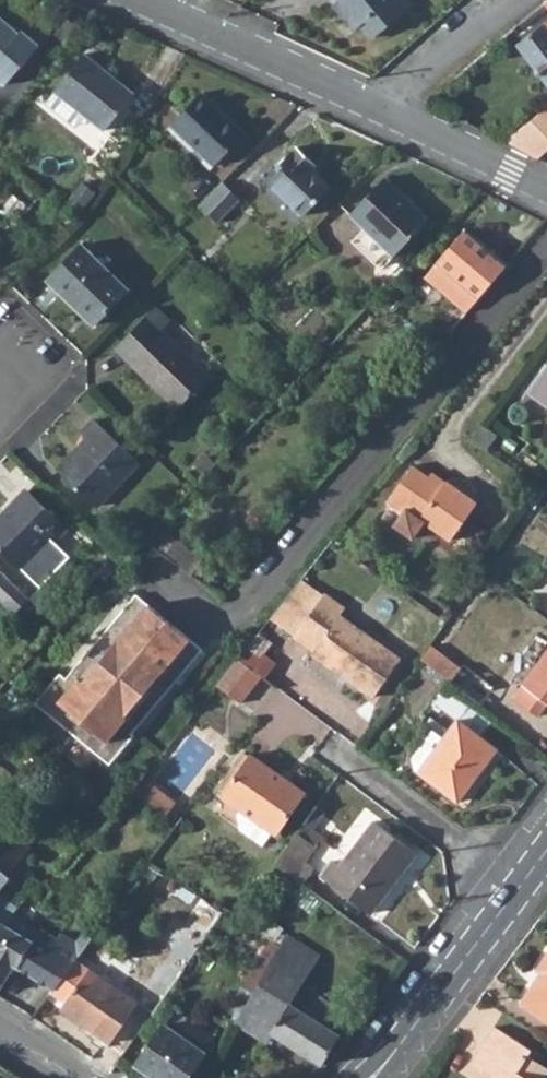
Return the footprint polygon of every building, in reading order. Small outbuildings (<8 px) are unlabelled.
[(333,4),(355,30),(363,24),(374,38),(410,8),(404,0),(337,0),(333,4)] [(10,86),(45,46),(27,31),(25,35),(0,13),(0,77),(10,86)] [(546,83),(546,31),(541,24),(516,45),(546,83)] [(85,55),(56,92),(58,94),(88,118),(107,133),(136,95),(85,55)] [(88,118),(58,94),(49,105),(79,129),(88,118)] [(203,95),(173,127),(217,167),(247,135),(203,95)] [(504,141),(534,157),(546,145),(546,103),(529,119),(504,141)] [(296,153),(264,185),(298,220),(326,192),(310,175),(314,171),(296,153)] [(386,182),(350,220),(363,232),(389,258),(391,260),(428,223),(386,182)] [(224,219),(240,195),(223,183),(206,207),(224,219)] [(61,210),(74,222),(96,196),(83,184),(61,210)] [(422,274),(465,312),(503,267),(461,229),(422,274)] [(389,258),(363,232),(349,245),(375,271),(389,258)] [(82,246),(47,282),(93,327),(128,290),(82,246)] [(155,307),(116,347),(130,360),(128,361),(177,409),(209,376),(162,330),(170,322),(155,307)] [(526,392),(546,407),(546,363),(526,392)] [(87,436),(57,467),(95,505),(138,461),(94,417),(81,430),(87,436)] [(479,424),(467,439),(484,450),(494,436),(479,424)] [(396,488),(387,502),(403,513),(394,526),(415,539),(425,523),(450,540),(477,502),(445,481),(441,487),(411,467),(396,488)] [(0,515),(0,546),(20,566),(23,563),(34,572),(60,545),(53,539),(65,526),(26,488),(0,515)] [(155,525),(144,536),(160,549),(169,536),(155,525)] [(0,569),(0,594),(15,608),(27,595),(0,569)] [(302,577),(271,615),(296,632),(324,593),(302,577)] [(203,648),(136,592),(67,676),(61,671),(36,701),(110,763),(135,734),(133,731),(203,648)] [(325,592),(296,632),(316,647),(313,652),(374,696),(401,659),(340,615),(346,608),(325,592)] [(433,642),(422,658),(454,681),(483,702),(496,684),(466,662),(463,665),(433,642)] [(513,692),(537,711),(546,698),(546,699),(546,648),(513,692)] [(263,677),(238,659),(217,686),(242,704),(263,677)] [(444,734),(419,767),(419,768),(458,798),(497,745),(481,732),(492,716),(447,683),(433,697),(458,715),(444,734)] [(417,765),(419,767),(444,734),(433,727),(413,754),(417,765)] [(222,793),(240,807),(272,831),(276,834),(306,794),(251,754),(222,793)] [(156,784),(147,799),(172,814),(181,799),(156,784)] [(272,831),(240,807),(234,814),(238,828),(261,845),(272,831)] [(42,809),(33,820),(43,827),(51,816),(42,809)] [(331,860),(320,874),(369,912),(415,849),(373,818),(338,865),(331,860)] [(299,832),(277,865),(296,878),(319,846),(299,832)] [(9,879),(5,876),(31,846),(19,836),(0,859),(0,888),(9,879)] [(11,893),(22,901),(28,891),(17,883),(11,893)] [(8,923),(15,913),(16,911),(0,900),(0,937),(8,923)] [(15,913),(8,923),(29,937),(36,926),(15,913)] [(12,964),(54,989),(76,958),(89,941),(83,937),(78,944),(62,933),(58,939),(42,929),(35,940),(29,937),(8,923),(0,937),(0,984),(12,964)] [(281,947),(239,1023),(267,1039),(271,1033),(322,1063),(350,1015),(336,1006),(339,1000),(333,996),(329,1002),(299,983),(310,965),(316,955),(289,937),(283,934),(279,934),(274,936),(270,940),(281,947)] [(270,940),(226,1015),(239,1023),(281,947),(270,940)] [(518,1002),(537,1015),(546,1022),(546,950),(535,968),(538,970),(518,1002)] [(54,989),(52,992),(66,1001),(61,1008),(110,1042),(138,1003),(76,958),(54,989)] [(340,984),(310,965),(299,983),(329,1002),(333,996),(340,984)] [(145,991),(138,1003),(152,1012),(175,980),(156,966),(141,988),(145,991)] [(152,1076),(155,1077),(185,1077),(203,1051),(163,1024),(135,1065),(152,1076)] [(546,1069),(525,1055),(529,1049),(491,1025),(469,1060),(493,1075),(498,1077),(542,1077),(546,1069)]
